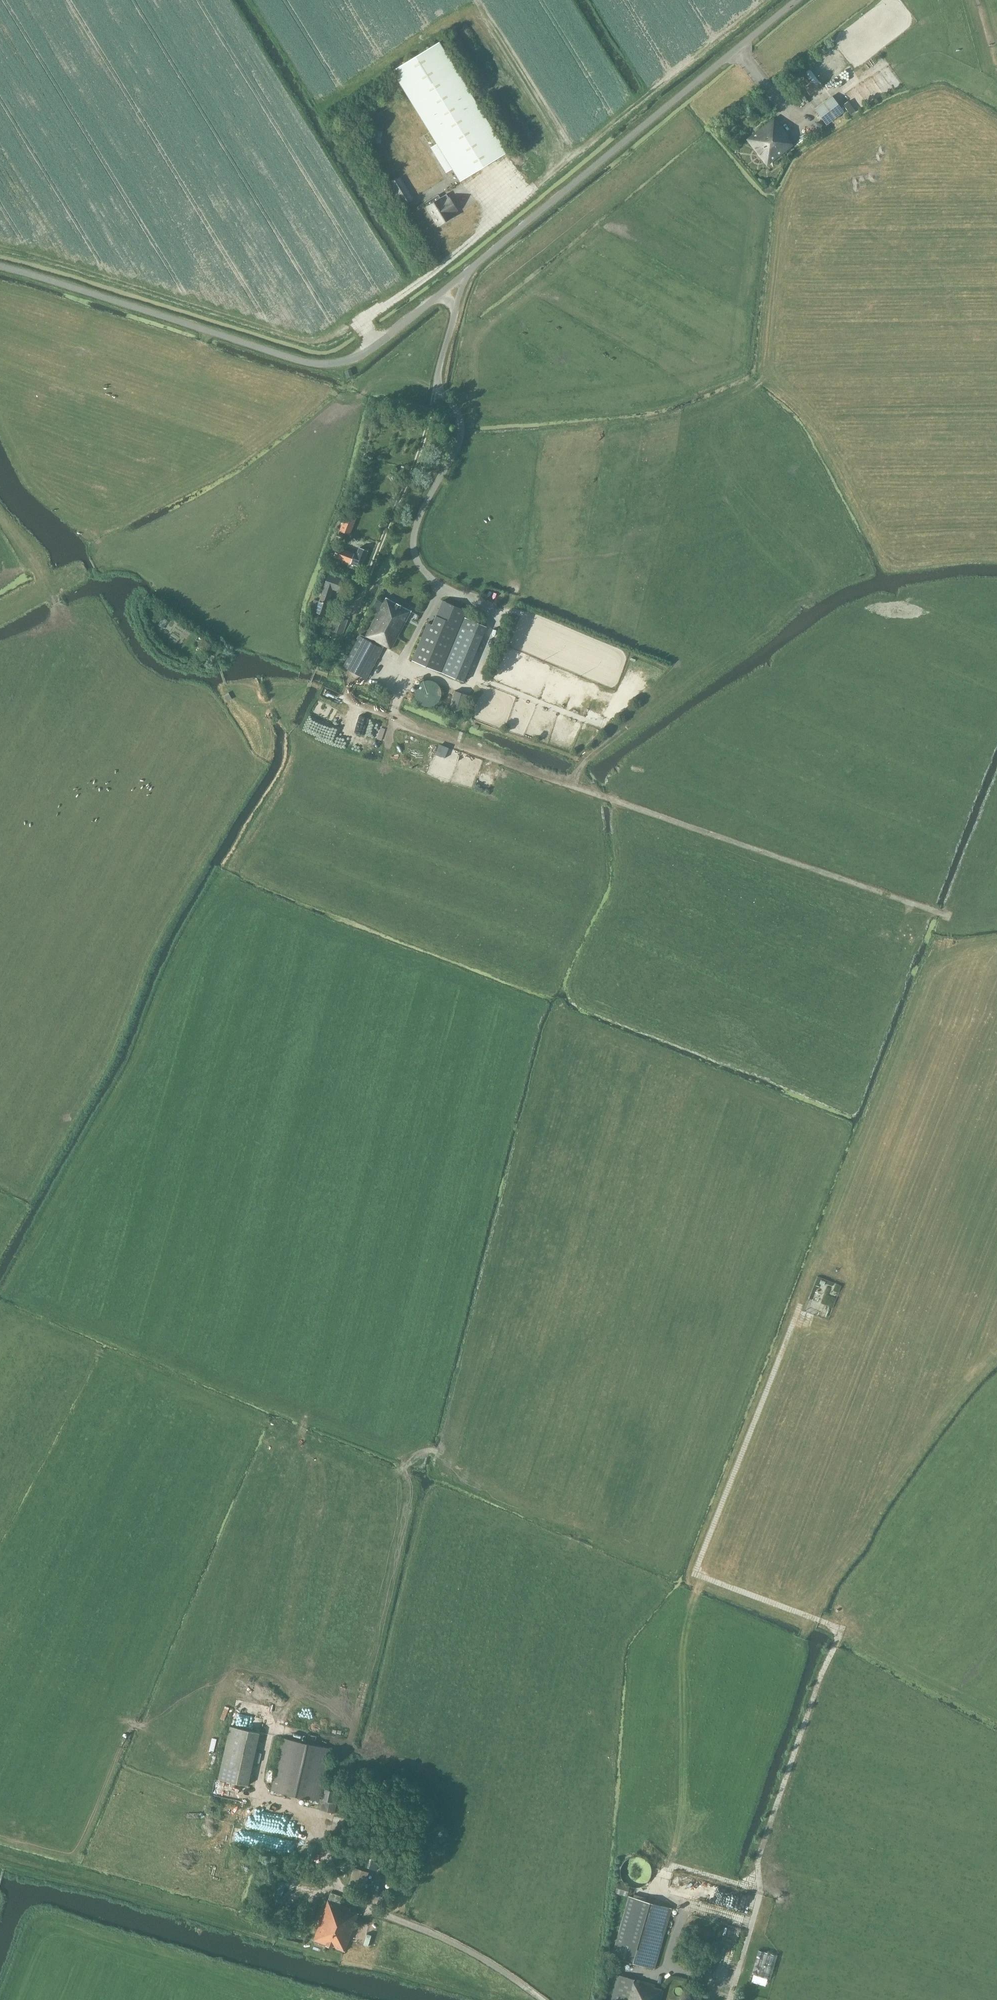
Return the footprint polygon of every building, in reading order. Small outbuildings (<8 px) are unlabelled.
[(445,176),(450,173),(459,187),(506,158),(438,47),(390,76),(435,148),(430,151),(445,176)] [(844,111),(831,96),(815,109),(827,125),(844,111)] [(750,140),(767,164),(792,144),(787,138),(788,137),(774,121),(750,140)] [(439,195),(425,203),(427,205),(439,225),(448,220),(446,217),(456,210),(447,194),(440,198),(439,195)] [(342,524),(339,531),(349,535),(352,528),(342,524)] [(358,551),(360,548),(361,548),(364,541),(353,537),(349,547),(358,551)] [(360,548),(358,552),(357,557),(340,551),(337,559),(362,568),(368,551),(360,548)] [(341,592),(345,580),(328,575),(319,602),(314,600),(312,608),(317,610),(316,613),(324,615),(333,590),(341,592)] [(378,613),(377,616),(365,638),(361,635),(343,668),(367,680),(385,647),(391,650),(411,612),(386,598),(383,604),(377,601),(372,610),(378,613)] [(428,623),(412,660),(441,672),(464,617),(466,611),(447,603),(444,611),(447,613),(445,619),(436,616),(432,625),(428,623)] [(330,631),(342,635),(348,619),(336,615),(330,631)] [(441,672),(464,682),(487,626),(464,617),(441,672)] [(399,638),(392,651),(400,655),(407,642),(399,638)] [(206,650),(216,657),(221,651),(210,644),(206,650)] [(200,653),(203,647),(201,646),(194,657),(199,660),(202,654),(200,653)] [(424,705),(425,706),(428,707),(430,706),(433,706),(435,705),(437,704),(439,702),(440,700),(441,698),(442,695),(442,693),(441,690),(441,688),(439,686),(438,684),(436,682),(434,681),(432,680),(430,680),(427,680),(425,680),(423,681),(421,682),(419,684),(417,686),(416,688),(415,690),(415,692),(415,695),(416,697),(417,699),(418,701),(420,703),(422,704),(424,705)] [(470,698),(446,688),(438,706),(462,716),(470,698)] [(260,1733),(231,1727),(223,1766),(220,1779),(248,1785),(251,1773),(260,1733)] [(321,1810),(335,1813),(341,1782),(328,1779),(327,1785),(323,1784),(331,1749),(283,1739),(272,1791),(322,1803),(321,1810)] [(368,1857),(365,1867),(376,1871),(379,1861),(368,1857)] [(355,1867),(348,1885),(363,1890),(369,1872),(355,1867)] [(285,1883),(280,1881),(276,1895),(282,1896),(285,1883)] [(618,1882),(615,1891),(628,1895),(628,1893),(630,1894),(632,1889),(630,1888),(630,1886),(618,1882)] [(331,1893),(328,1900),(314,1940),(345,1952),(359,1914),(358,1913),(350,1911),(351,1908),(341,1906),(343,1897),(331,1893)] [(672,1908),(629,1897),(613,1956),(654,1968),(672,1908)] [(758,1950),(751,1973),(770,1979),(777,1956),(758,1950)] [(663,1989),(655,1987),(655,1985),(618,1976),(612,1999),(660,1999),(663,1989)]
